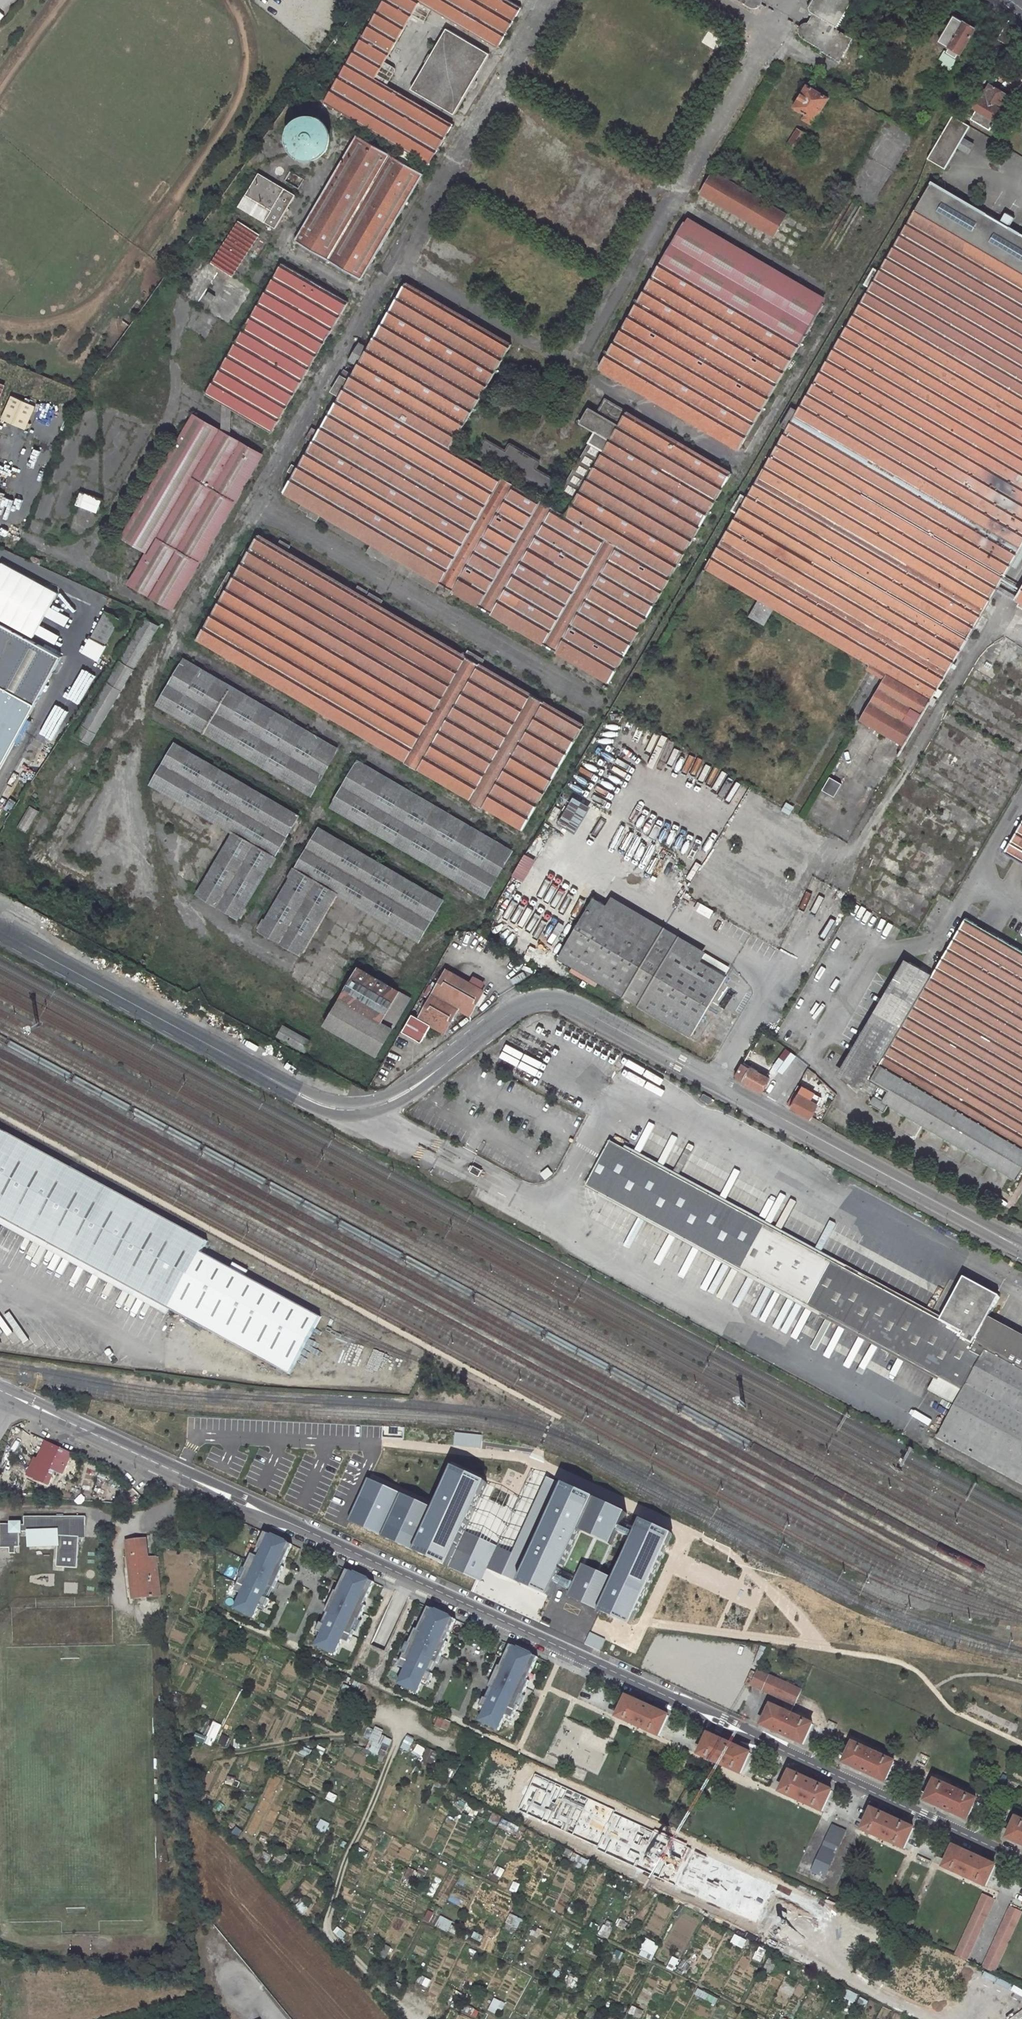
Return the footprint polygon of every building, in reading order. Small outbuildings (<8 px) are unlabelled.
[(507,0),(386,0),(325,104),(430,166),(454,124),(377,79),(421,3),(499,50),(522,9),(507,0)] [(810,7),(811,12),(817,15),(812,24),(809,23),(808,23),(806,23),(804,24),(803,26),(802,27),(801,30),(801,32),(802,34),(804,36),(825,48),(823,51),(840,61),(852,40),(836,30),(854,0),(814,0),(810,7)] [(975,28),(954,16),(939,42),(949,48),(947,52),(957,58),(959,54),(961,55),(975,28)] [(997,40),(1006,45),(1008,41),(1015,29),(1007,23),(997,40)] [(491,54),(448,29),(412,90),(455,115),(491,54)] [(831,96),(810,84),(797,107),(818,119),(831,96)] [(984,91),(974,108),(979,111),(973,120),(990,129),(1005,103),(1004,102),(1008,95),(989,84),(986,91),(984,91)] [(952,117),(969,127),(970,126),(961,121),(965,115),(956,110),(952,117)] [(952,117),(929,158),(945,168),(957,147),(962,138),(969,127),(952,117)] [(305,126),(302,127),(299,129),(297,132),(296,135),(295,138),(295,142),(296,145),(297,148),(299,151),(302,153),(305,155),(308,156),(311,156),(314,155),(318,154),(320,152),(323,150),(325,147),(326,144),(326,140),(326,137),(325,134),(323,131),(321,128),(318,126),(315,125),(311,125),(308,125),(305,126)] [(424,175),(358,136),(297,242),(362,280),(424,175)] [(957,147),(967,153),(973,144),(962,138),(957,147)] [(787,216),(714,173),(702,195),(775,237),(787,216)] [(286,191),(260,176),(240,210),(266,225),(286,191)] [(799,409),(736,515),(703,572),(757,604),(747,621),(763,630),(773,613),(867,667),(864,671),(883,682),(859,723),(903,750),(987,606),(992,609),(1002,592),(997,589),(1013,564),(1017,566),(1021,558),(1021,232),(932,180),(799,409)] [(259,236),(239,223),(222,249),(227,253),(217,270),(231,279),(259,236)] [(824,305),(685,223),(599,369),(737,451),(824,305)] [(222,249),(211,266),(217,270),(227,253),(222,249)] [(350,302),(284,263),(206,395),(272,434),(350,302)] [(512,346),(407,283),(285,492),(608,683),(730,474),(607,401),(598,415),(589,409),(580,424),(596,433),(562,492),(576,500),(566,517),(451,449),(512,346)] [(260,455),(202,422),(189,445),(207,455),(203,462),(177,446),(123,537),(149,553),(131,584),(171,607),(260,455)] [(540,462),(511,445),(506,452),(486,440),(479,452),(549,493),(556,482),(536,470),(540,462)] [(78,492),(73,505),(95,513),(100,500),(78,492)] [(583,726),(260,535),(198,640),(521,830),(583,726)] [(0,588),(0,596),(30,612),(42,590),(9,572),(0,588)] [(43,620),(65,632),(77,610),(55,597),(43,620)] [(121,619),(106,610),(91,637),(105,646),(121,619)] [(159,626),(146,619),(76,737),(89,745),(159,626)] [(61,656),(0,623),(0,769),(61,656)] [(96,661),(103,646),(86,638),(79,653),(96,661)] [(335,755),(183,665),(159,705),(311,795),(335,755)] [(298,817),(176,745),(152,786),(234,834),(198,895),(237,918),(298,817)] [(507,857),(356,768),(332,808),(483,897),(507,857)] [(832,796),(838,784),(827,778),(821,791),(832,796)] [(573,832),(588,808),(571,798),(557,822),(573,832)] [(1004,854),(1021,864),(1021,823),(1004,854)] [(442,902),(320,830),(259,932),(300,956),(337,894),(418,943),(442,902)] [(510,876),(521,882),(533,860),(522,854),(510,876)] [(707,953),(613,897),(607,907),(701,962),(707,953)] [(593,899),(559,958),(692,1036),(727,977),(701,962),(607,907),(593,899)] [(966,920),(952,944),(933,976),(910,963),(842,1078),(875,1097),(870,1104),(885,1113),(889,1106),(1017,1181),(1021,1173),(1021,952),(966,920)] [(447,968),(418,1016),(413,1013),(403,1030),(422,1041),(432,1024),(444,1031),(458,1008),(467,1013),(482,989),(447,968)] [(412,999),(360,969),(326,1026),(378,1056),(412,999)] [(275,1040),(304,1050),(308,1038),(279,1027),(275,1040)] [(786,1048),(772,1066),(781,1074),(795,1055),(786,1048)] [(737,1078),(763,1092),(771,1079),(766,1076),(752,1068),(751,1071),(743,1066),(739,1073),(737,1078)] [(714,1099),(705,1094),(702,1100),(710,1104),(714,1099)] [(792,1108),(811,1118),(814,1114),(819,1105),(800,1094),(792,1108)] [(0,1127),(0,1217),(291,1376),(323,1319),(204,1254),(210,1244),(0,1127)] [(1021,1471),(1021,1341),(999,1329),(990,1324),(1003,1300),(968,1281),(945,1324),(611,1144),(586,1191),(808,1310),(964,1394),(945,1429),(1021,1471)] [(1021,1480),(1021,1471),(945,1429),(941,1436),(1021,1480)] [(37,1459),(29,1475),(42,1481),(49,1466),(57,1469),(63,1472),(71,1454),(47,1443),(40,1460),(37,1459)] [(373,1479),(353,1522),(385,1537),(416,1551),(450,1567),(482,1582),(489,1567),(518,1580),(551,1596),(582,1529),(611,1543),(628,1506),(598,1493),(565,1477),(527,1560),(498,1547),(466,1533),(491,1480),(457,1465),(437,1509),(405,1494),(373,1479)] [(42,1481),(50,1484),(57,1469),(49,1466),(42,1481)] [(10,1523),(1,1523),(1,1547),(10,1547),(10,1552),(16,1552),(16,1546),(20,1546),(20,1532),(22,1532),(22,1531),(29,1530),(29,1545),(58,1544),(57,1566),(77,1567),(79,1537),(80,1524),(86,1524),(86,1515),(24,1515),(24,1524),(22,1524),(22,1520),(10,1520),(10,1523)] [(587,1565),(571,1601),(599,1613),(631,1628),(675,1530),(643,1516),(615,1578),(587,1565)] [(283,1566),(293,1545),(287,1542),(287,1540),(273,1534),(273,1535),(266,1532),(259,1548),(264,1550),(260,1557),(254,1554),(247,1568),(248,1569),(244,1579),(242,1579),(237,1591),(243,1594),(236,1609),(255,1618),(261,1604),(266,1607),(270,1599),(265,1597),(270,1586),(275,1588),(285,1567),(283,1566)] [(147,1539),(126,1541),(131,1598),(158,1596),(156,1566),(158,1566),(157,1563),(156,1563),(155,1557),(148,1558),(147,1539)] [(354,1573),(348,1570),(338,1592),(336,1591),(327,1612),(332,1614),(327,1625),(322,1623),(318,1631),(323,1633),(317,1646),(336,1655),(343,1639),(350,1642),(355,1631),(354,1630),(359,1619),(360,1620),(367,1606),(365,1605),(360,1603),(363,1595),(368,1598),(375,1582),(368,1579),(369,1578),(355,1571),(354,1573)] [(270,1586),(265,1597),(270,1599),(275,1588),(270,1586)] [(446,1641),(456,1620),(450,1617),(450,1615),(436,1609),(436,1610),(429,1607),(422,1622),(427,1625),(423,1632),(419,1630),(417,1629),(410,1643),(412,1644),(407,1654),(405,1654),(400,1665),(407,1669),(399,1684),(418,1693),(424,1679),(430,1682),(433,1674),(428,1672),(433,1661),(438,1663),(448,1642),(446,1641)] [(322,1623),(327,1625),(332,1614),(327,1612),(322,1623)] [(518,1648),(511,1645),(501,1666),(499,1666),(490,1687),(495,1689),(490,1700),(485,1698),(481,1705),(486,1708),(480,1721),(499,1730),(506,1714),(513,1717),(518,1705),(517,1705),(522,1694),(523,1695),(530,1681),(528,1680),(523,1678),(527,1670),(531,1672),(538,1657),(531,1654),(532,1653),(518,1646),(518,1648)] [(433,1661),(428,1672),(433,1674),(438,1663),(433,1661)] [(769,1677),(763,1691),(787,1703),(783,1711),(771,1706),(766,1716),(763,1714),(759,1724),(805,1745),(813,1725),(790,1715),(801,1692),(769,1677)] [(485,1698),(490,1700),(495,1689),(490,1687),(485,1698)] [(627,1696),(618,1717),(660,1736),(669,1716),(627,1696)] [(370,1739),(366,1750),(384,1756),(390,1738),(380,1735),(381,1730),(367,1725),(363,1737),(370,1739)] [(709,1734),(699,1754),(741,1774),(751,1753),(709,1734)] [(896,1763),(853,1743),(844,1763),(887,1783),(896,1763)] [(520,1809),(535,1774),(489,1755),(475,1790),(520,1809)] [(765,1762),(763,1768),(772,1772),(774,1766),(765,1762)] [(790,1771),(781,1792),(824,1811),(833,1791),(790,1771)] [(544,1778),(528,1812),(573,1833),(589,1800),(544,1778)] [(977,1800),(934,1782),(926,1801),(968,1820),(977,1800)] [(872,1809),(863,1829),(905,1848),(914,1828),(872,1809)] [(621,1813),(605,1847),(650,1868),(666,1834),(621,1813)] [(1017,1819),(1008,1838),(1021,1845),(1021,1821),(1017,1819)] [(833,1824),(811,1871),(825,1877),(846,1830),(833,1824)] [(953,1846),(944,1866),(986,1886),(996,1866),(953,1846)] [(768,1887),(713,1861),(698,1893),(753,1919),(768,1887)] [(982,1893),(954,1953),(967,1959),(995,1899),(987,1896),(982,1893)] [(1021,1912),(1017,1909),(1009,1906),(982,1966),(995,1971),(1021,1912)] [(972,1950),(968,1960),(981,1965),(985,1955),(972,1950)] [(1001,2011),(1007,2018),(1018,2010),(1012,2003),(1001,2011)]
